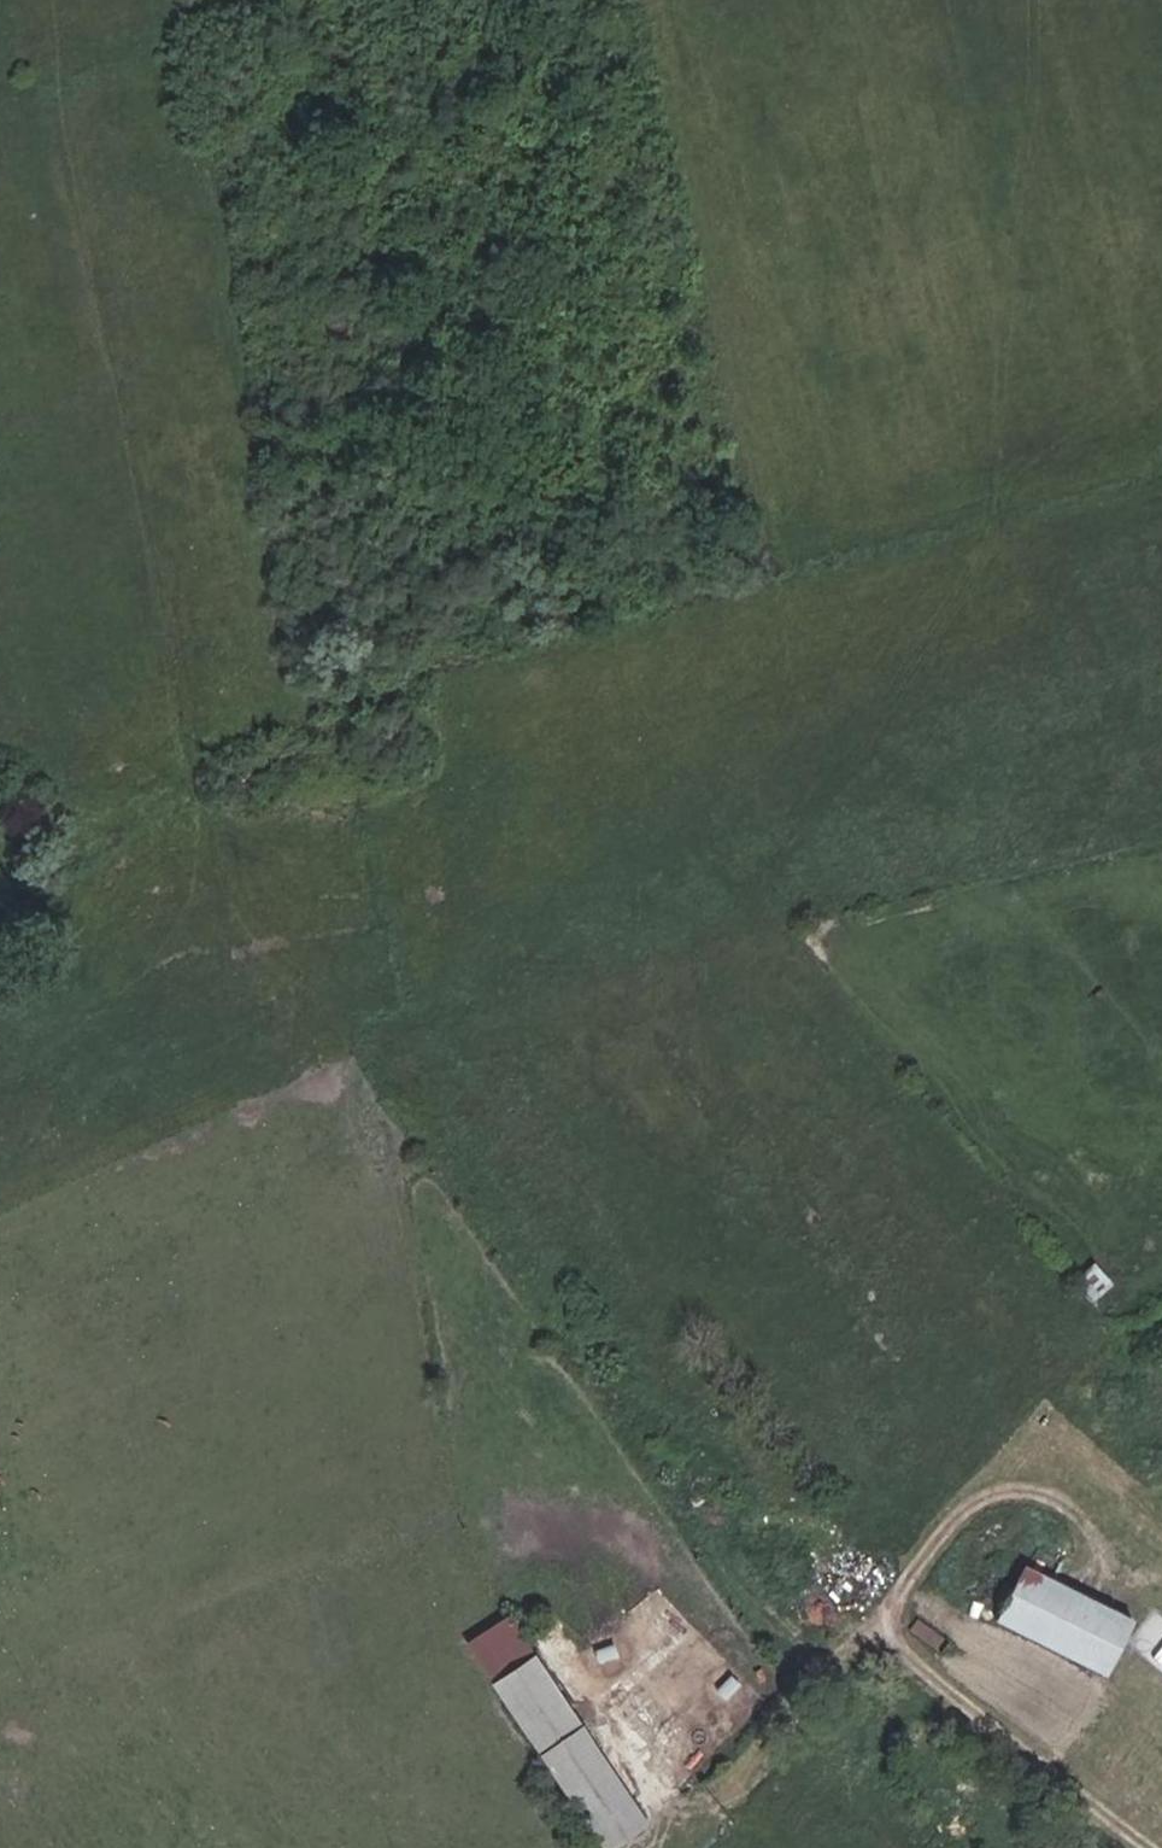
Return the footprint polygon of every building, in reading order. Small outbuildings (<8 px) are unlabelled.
[(1138,1611),(1028,1561),(1002,1618),(1113,1668),(1138,1611)] [(464,1639),(484,1673),(530,1648),(510,1614),(464,1639)] [(487,1677),(595,1847),(607,1847),(645,1824),(534,1647),(487,1677)]
